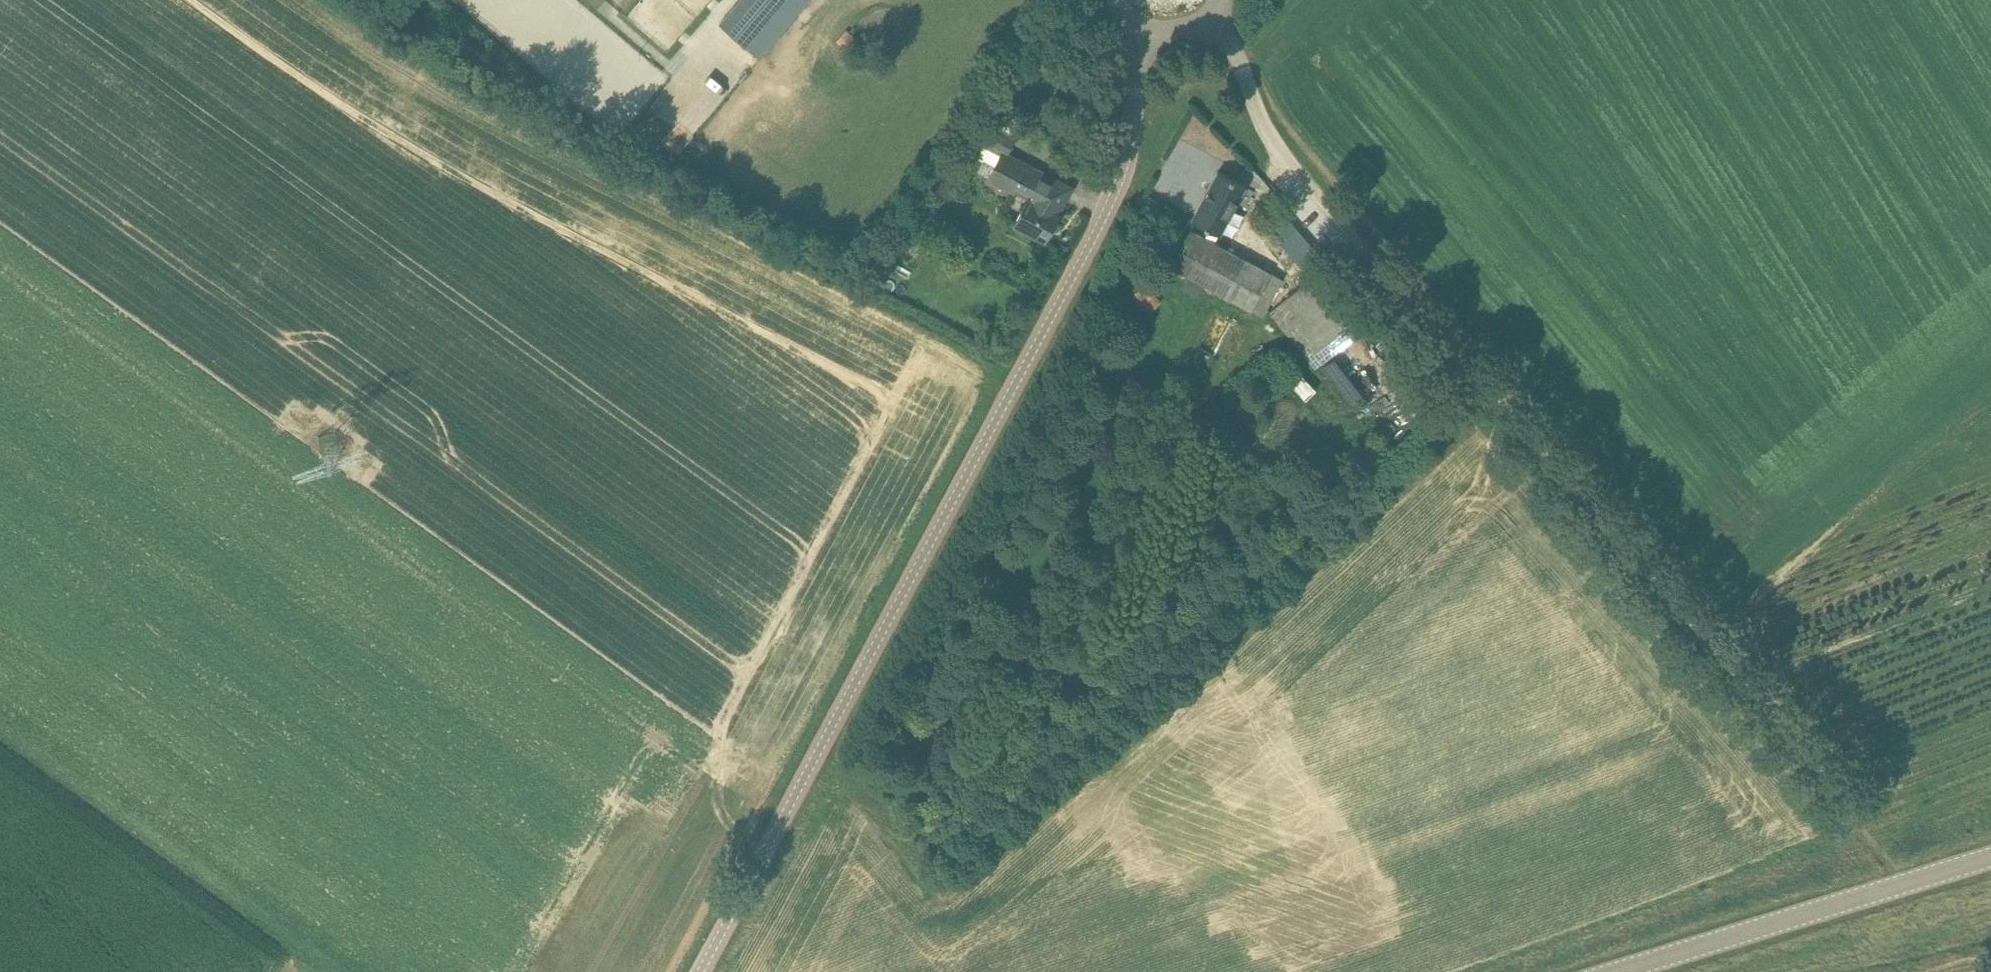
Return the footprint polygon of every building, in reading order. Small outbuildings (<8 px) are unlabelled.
[(721,23),(760,57),(809,0),(740,0),(721,23)] [(858,40),(847,29),(836,40),(848,51),(858,40)] [(1071,187),(1008,154),(1008,153),(1016,137),(989,122),(975,148),(997,160),(989,176),(1028,198),(1015,222),(1045,239),(1059,213),(1057,212),(1071,187)] [(1246,185),(1218,170),(1192,219),(1220,234),(1246,185)] [(1317,367),(1374,318),(1283,212),(1272,221),(1285,237),(1315,274),(1270,312),(1317,367)] [(1272,271),(1191,228),(1171,267),(1251,309),(1272,271)] [(1161,301),(1145,284),(1135,293),(1151,310),(1161,301)] [(1302,399),(1314,391),(1299,369),(1287,377),(1302,399)]
